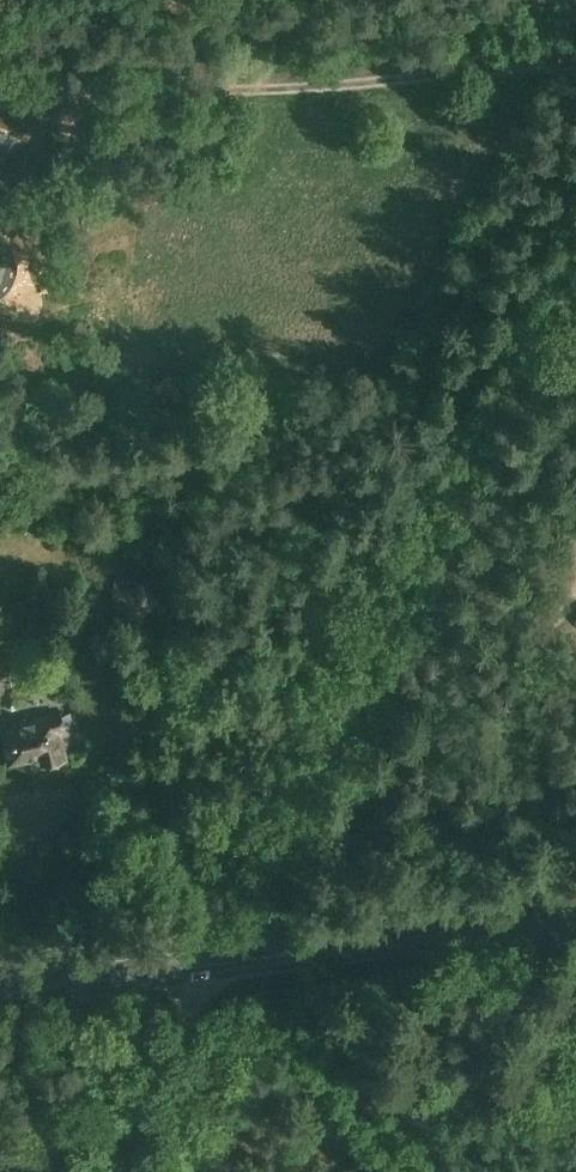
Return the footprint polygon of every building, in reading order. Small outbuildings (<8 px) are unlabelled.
[(19,134),(0,129),(0,161),(19,134)] [(153,614),(144,579),(130,582),(128,574),(115,577),(125,620),(153,614)] [(4,726),(11,763),(42,757),(43,763),(66,759),(61,734),(66,733),(62,715),(4,726)]
